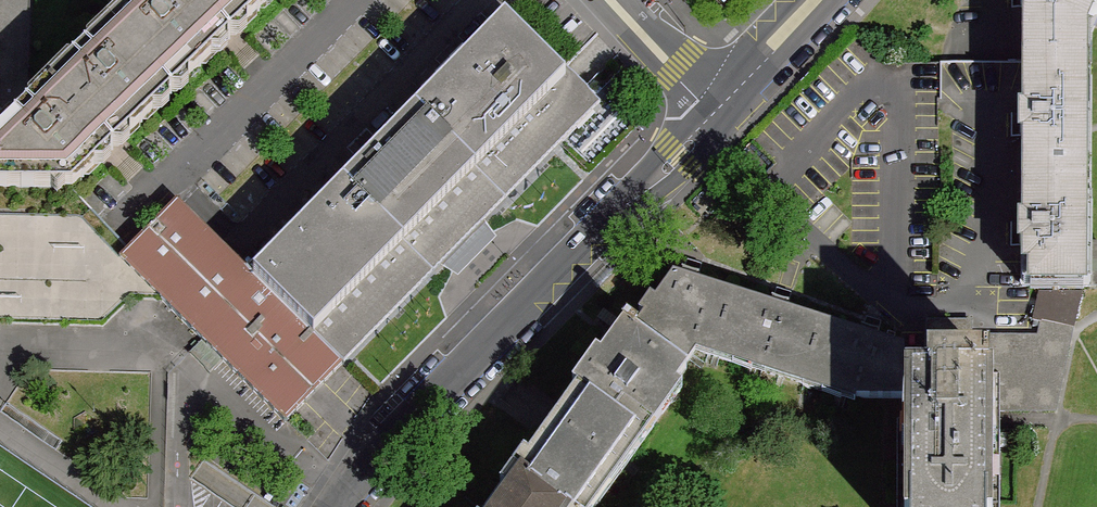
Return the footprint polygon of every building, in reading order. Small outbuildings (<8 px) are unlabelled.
[(46,86),(28,85),(30,0),(0,0),(0,130),(46,86)] [(109,27),(171,94),(229,38),(193,0),(138,0),(109,27)] [(229,38),(270,0),(193,0),(229,38)] [(1024,64),(1085,64),(1085,32),(1094,10),(1096,7),(1096,0),(1021,0),(1021,9),(1024,9),(1024,64)] [(561,66),(502,9),(247,270),(343,364),(439,268),(484,222),(600,105),(561,66)] [(50,83),(113,150),(171,94),(109,27),(50,83)] [(1023,186),(1084,186),(1085,64),(1024,64),(1023,186)] [(113,150),(50,83),(46,86),(0,130),(0,187),(51,188),(58,181),(65,187),(73,187),(113,150)] [(1023,186),(1023,286),(1096,287),(1096,244),(1084,243),(1084,186),(1023,186)] [(286,423),(343,364),(247,270),(178,200),(127,249),(119,259),(159,298),(200,339),(286,423)] [(496,240),(484,222),(439,268),(456,279),(496,240)] [(636,328),(684,366),(695,352),(697,345),(716,351),(733,295),(674,276),(636,328)] [(1080,291),(1039,289),(1032,318),(1040,321),(1040,318),(1074,324),(1080,291)] [(733,295),(716,351),(805,379),(823,323),(733,295)] [(1074,324),(1040,318),(1040,321),(1034,336),(1069,337),(1074,324)] [(927,322),(928,365),(991,366),(991,410),(999,410),(1055,410),(1069,337),(1034,336),(999,335),(972,335),(970,321),(927,322)] [(554,424),(615,468),(678,382),(687,369),(684,366),(636,328),(628,323),(554,424)] [(863,334),(823,323),(805,379),(856,396),(855,398),(897,398),(905,398),(905,380),(903,349),(863,334)] [(905,380),(905,398),(905,506),(992,506),(991,410),(991,366),(928,365),(927,380),(905,380)] [(615,468),(554,424),(497,506),(587,506),(615,468)]
